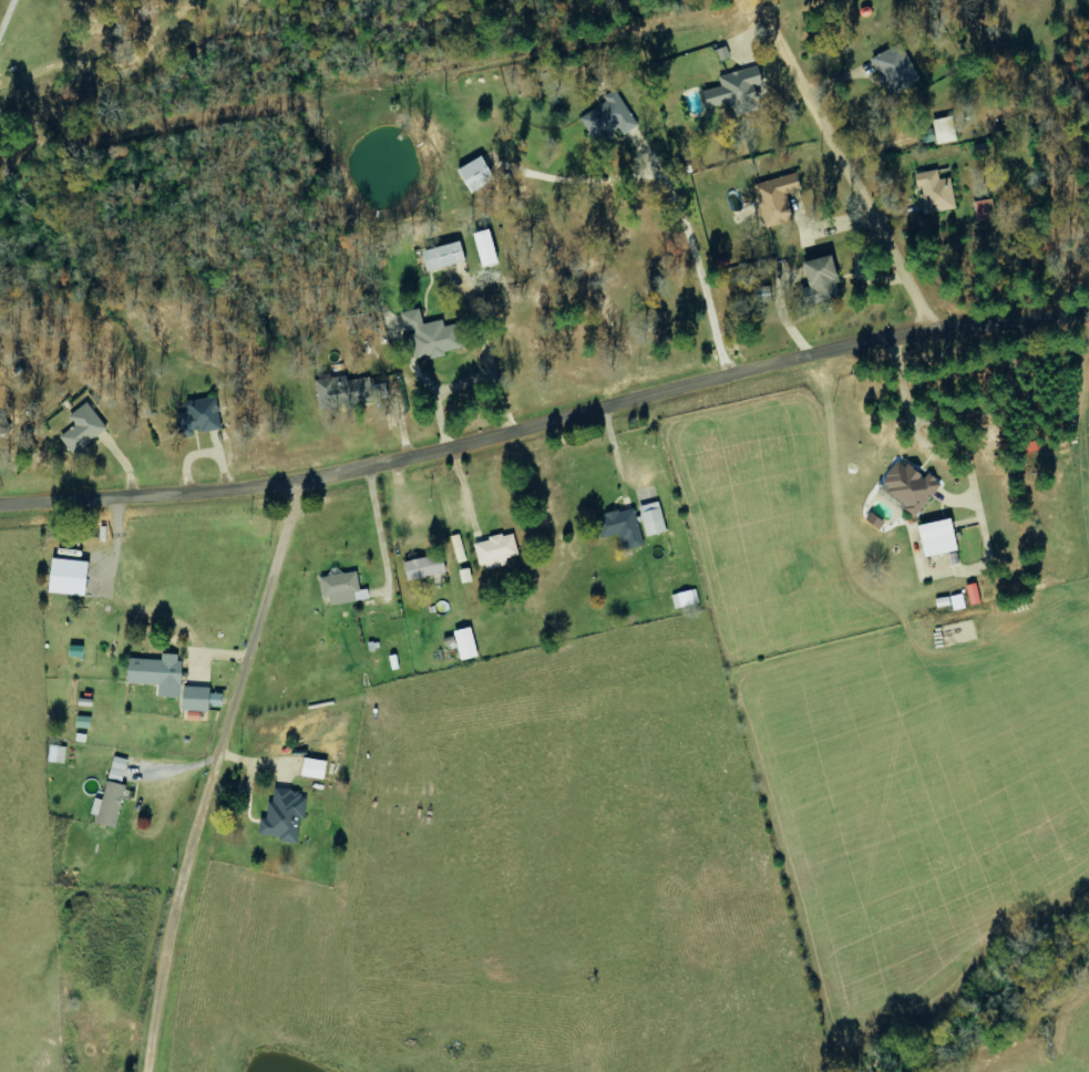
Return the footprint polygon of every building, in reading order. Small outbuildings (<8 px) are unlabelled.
[(890,93),(918,81),(902,43),(874,55),(890,93)] [(720,87),(701,91),(705,108),(730,102),(734,116),(760,110),(754,86),(761,84),(757,66),(718,76),(720,87)] [(606,102),(579,118),(596,146),(620,131),(623,135),(638,126),(616,89),(603,97),(606,102)] [(956,141),(951,116),(932,120),(936,145),(956,141)] [(494,181),(480,156),(456,170),(470,194),(494,181)] [(956,208),(949,177),(939,179),(936,169),(915,174),(924,215),(956,208)] [(791,220),(785,195),(800,190),(795,174),(753,185),(764,227),(791,220)] [(481,267),(497,263),(488,229),(471,233),(481,267)] [(421,251),(426,272),(464,262),(459,241),(421,251)] [(800,263),(807,288),(799,290),(803,307),(829,300),(825,287),(837,283),(830,255),(800,263)] [(462,350),(457,324),(444,327),(442,319),(422,324),(419,308),(400,313),(405,334),(409,333),(415,359),(429,356),(430,357),(462,350)] [(314,380),(318,409),(387,400),(385,383),(371,385),(370,378),(347,380),(346,376),(314,380)] [(221,429),(215,396),(184,402),(186,413),(176,414),(180,438),(195,435),(195,433),(221,429)] [(107,431),(88,402),(68,415),(75,426),(59,436),(71,455),(107,431)] [(878,485),(913,516),(941,485),(927,473),(922,479),(900,460),(878,485)] [(640,505),(645,536),(665,533),(661,502),(640,505)] [(644,546),(635,507),(595,517),(600,539),(619,534),(623,551),(644,546)] [(924,558),(957,549),(949,518),(916,526),(924,558)] [(508,563),(507,558),(518,556),(513,533),(473,542),(479,569),(508,563)] [(467,561),(459,534),(451,537),(458,563),(467,561)] [(446,572),(441,552),(402,563),(407,582),(446,572)] [(48,592),(84,596),(87,562),(52,559),(48,592)] [(358,590),(357,573),(321,577),(324,605),(369,600),(368,589),(358,590)] [(671,595),(674,608),(699,603),(696,589),(671,595)] [(454,631),(460,661),(477,657),(471,628),(454,631)] [(444,640),(448,651),(457,648),(454,637),(444,640)] [(161,660),(127,659),(126,684),(157,685),(157,698),(180,698),(181,655),(161,654),(161,660)] [(208,707),(222,707),(222,694),(209,693),(210,688),(183,687),(182,711),(208,712),(208,707)] [(47,762),(64,764),(66,748),(49,745),(47,762)] [(102,800),(94,798),(89,820),(116,826),(125,786),(121,785),(127,760),(112,756),(102,800)] [(323,779),(325,761),(302,759),(300,777),(323,779)] [(257,837),(297,843),(305,794),(271,789),(267,821),(260,820),(257,837)]
